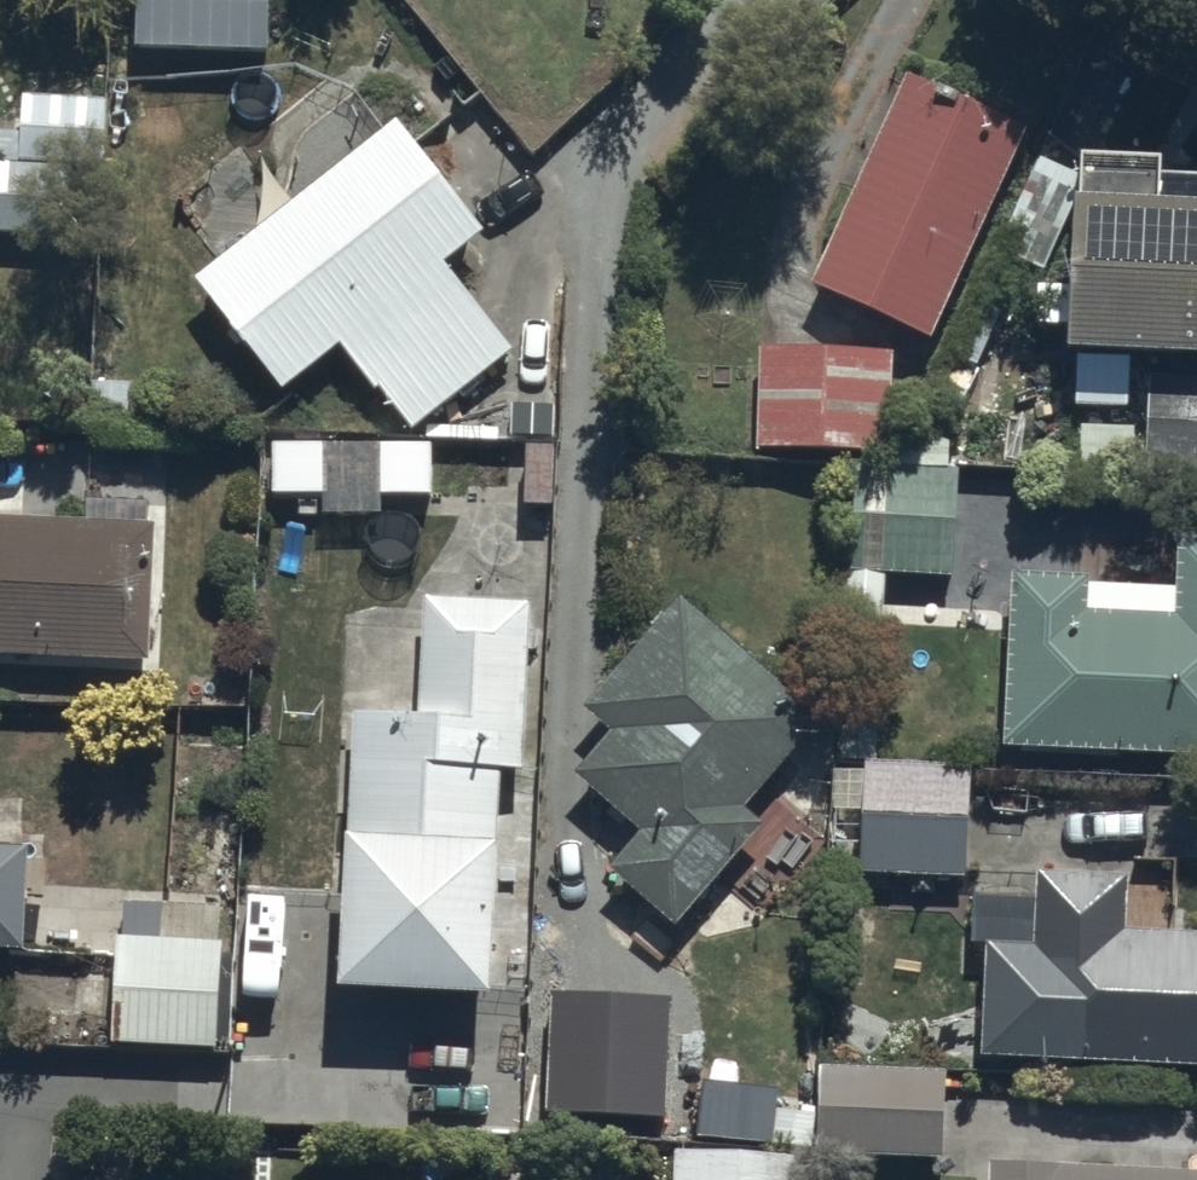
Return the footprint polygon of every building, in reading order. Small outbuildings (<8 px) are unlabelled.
[(131,49),(266,53),(268,0),(132,0),(131,49)] [(906,65),(809,275),(929,332),(1027,121),(906,65)] [(15,155),(81,158),(96,159),(99,94),(18,90),(15,155)] [(482,224),(390,109),(189,269),(283,386),(339,341),(409,429),(514,345),(442,256),(482,224)] [(1157,175),(1157,145),(1076,145),(1076,186),(1067,186),(1067,342),(1196,341),(1196,175),(1157,175)] [(15,155),(0,154),(0,225),(77,228),(81,158),(15,155)] [(756,343),(756,443),(888,443),(888,343),(756,343)] [(1146,371),(1142,465),(1196,467),(1196,374),(1146,371)] [(322,435),(269,435),(269,491),(322,491),(322,435)] [(375,437),(375,489),(431,489),(431,437),(375,437)] [(955,461),(851,457),(846,568),(950,573),(955,461)] [(145,655),(151,517),(0,511),(0,648),(145,655)] [(1009,564),(1001,740),(1196,749),(1196,533),(1175,532),(1173,579),(1089,575),(1089,568),(1009,564)] [(339,823),(332,974),(488,982),(498,764),(520,764),(528,592),(419,587),(414,703),(350,700),(344,823),(339,823)] [(579,779),(644,837),(612,872),(681,933),(769,834),(748,815),(824,729),(685,605),(585,718),(612,742),(579,779)] [(965,765),(874,759),(867,859),(959,865),(965,765)] [(22,945),(26,838),(0,837),(0,944),(22,945)] [(980,936),(976,1050),(1196,1058),(1196,925),(1125,922),(1127,867),(1031,863),(1029,938),(980,936)] [(121,933),(114,932),(110,1039),(215,1043),(219,937),(159,935),(160,899),(122,898),(121,933)] [(668,997),(552,991),(546,1108),(662,1115),(668,997)] [(942,1154),(942,1067),(820,1067),(819,1153),(942,1154)] [(984,1153),(983,1179),(1196,1179),(1196,1163),(984,1153)] [(674,1164),(674,1179),(807,1179),(807,1169),(674,1164)]
